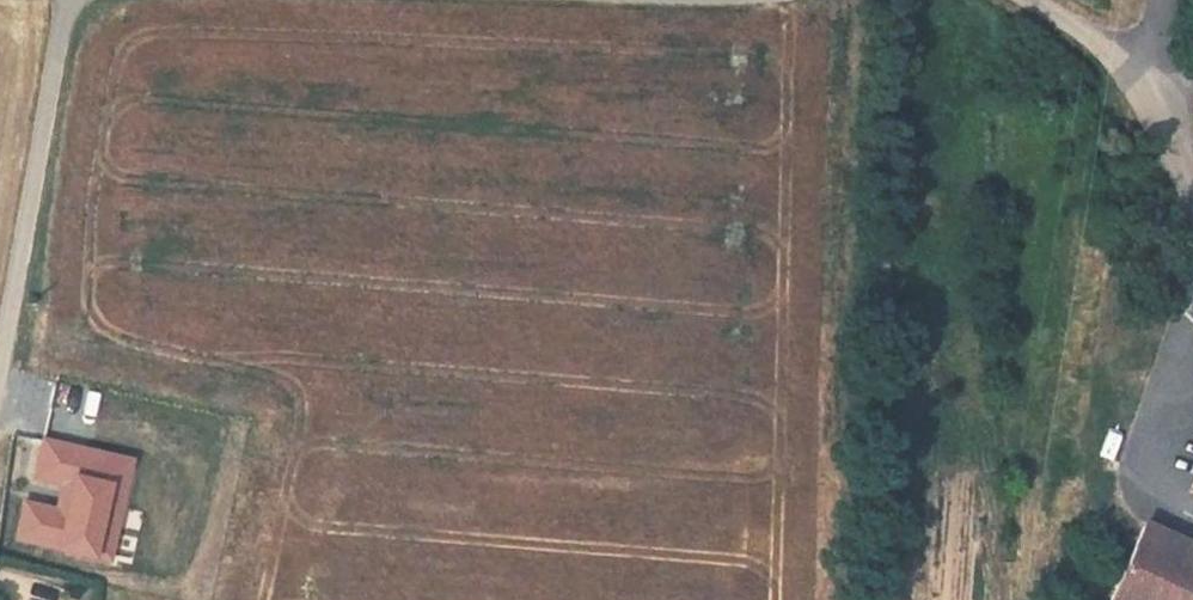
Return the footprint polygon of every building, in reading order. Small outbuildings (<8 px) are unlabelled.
[(96,493),(27,477),(10,548),(80,564),(96,493)] [(1145,523),(1110,599),(1192,599),(1192,545),(1145,523)]
